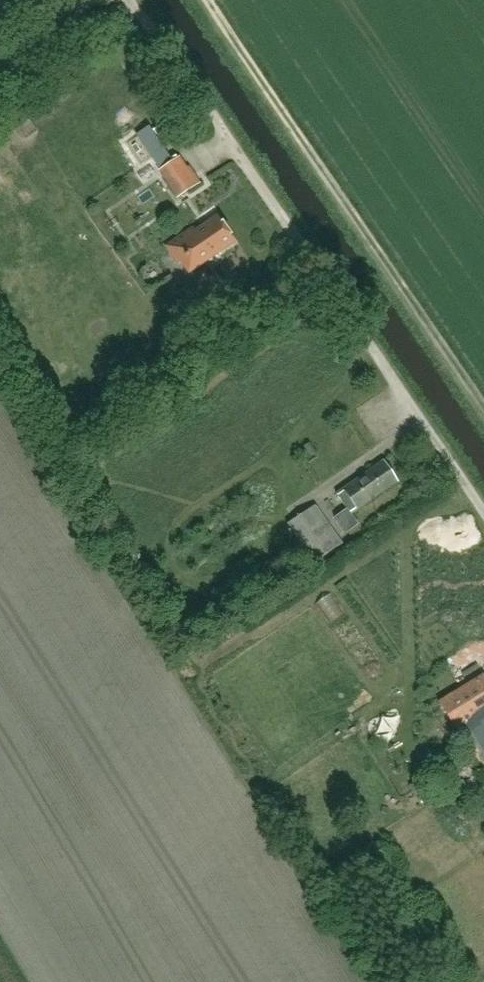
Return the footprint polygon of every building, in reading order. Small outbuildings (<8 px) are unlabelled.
[(176,198),(200,181),(189,165),(187,166),(179,155),(157,169),(176,198)] [(176,262),(180,259),(187,271),(232,240),(216,216),(195,230),(193,228),(166,246),(176,262)] [(383,460),(342,488),(337,496),(350,514),(397,480),(383,460)] [(316,503),(287,523),(312,562),(342,542),(358,531),(345,512),(329,523),(316,503)] [(483,675),(439,702),(456,729),(483,711),(483,676),(483,675)] [(463,753),(439,770),(444,778),(449,774),(452,778),(472,765),(463,753)] [(470,792),(462,778),(451,786),(459,799),(470,792)] [(428,793),(418,779),(409,785),(418,799),(428,793)]
